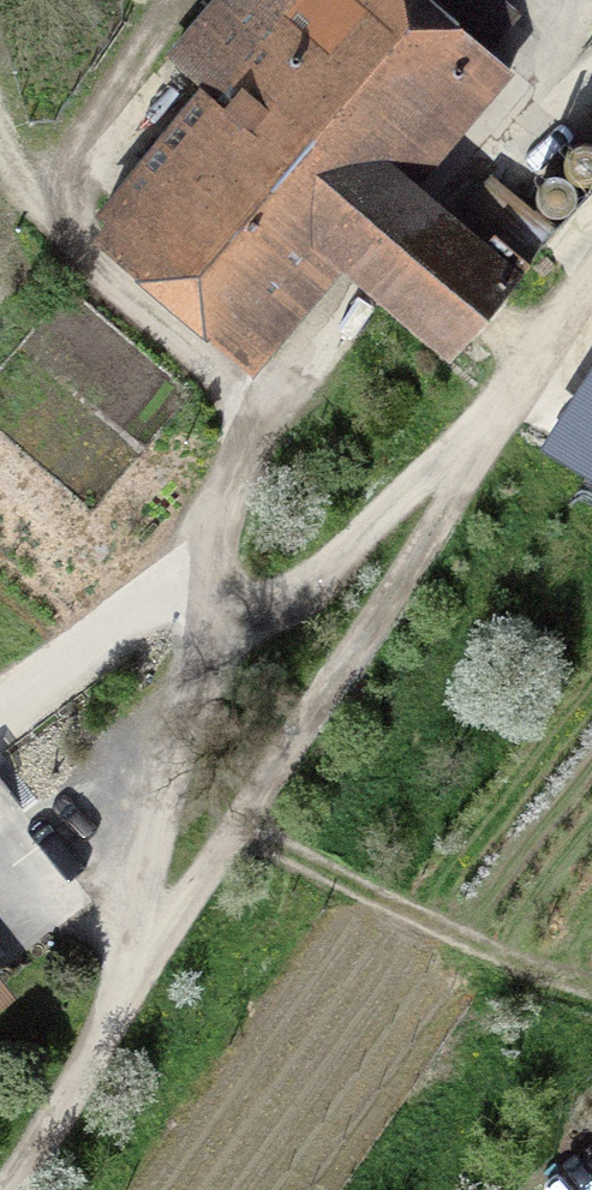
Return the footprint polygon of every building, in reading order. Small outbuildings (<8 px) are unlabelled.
[(252,387),(341,281),(448,372),(525,281),(517,275),(554,231),(491,179),(452,226),(419,198),(516,84),(487,59),(521,19),(498,0),(219,0),(164,65),(202,96),(93,224),(106,235),(92,253),(252,387)] [(540,461),(591,493),(591,378),(540,461)] [(543,1189),(591,1189),(591,1157),(543,1189)]
